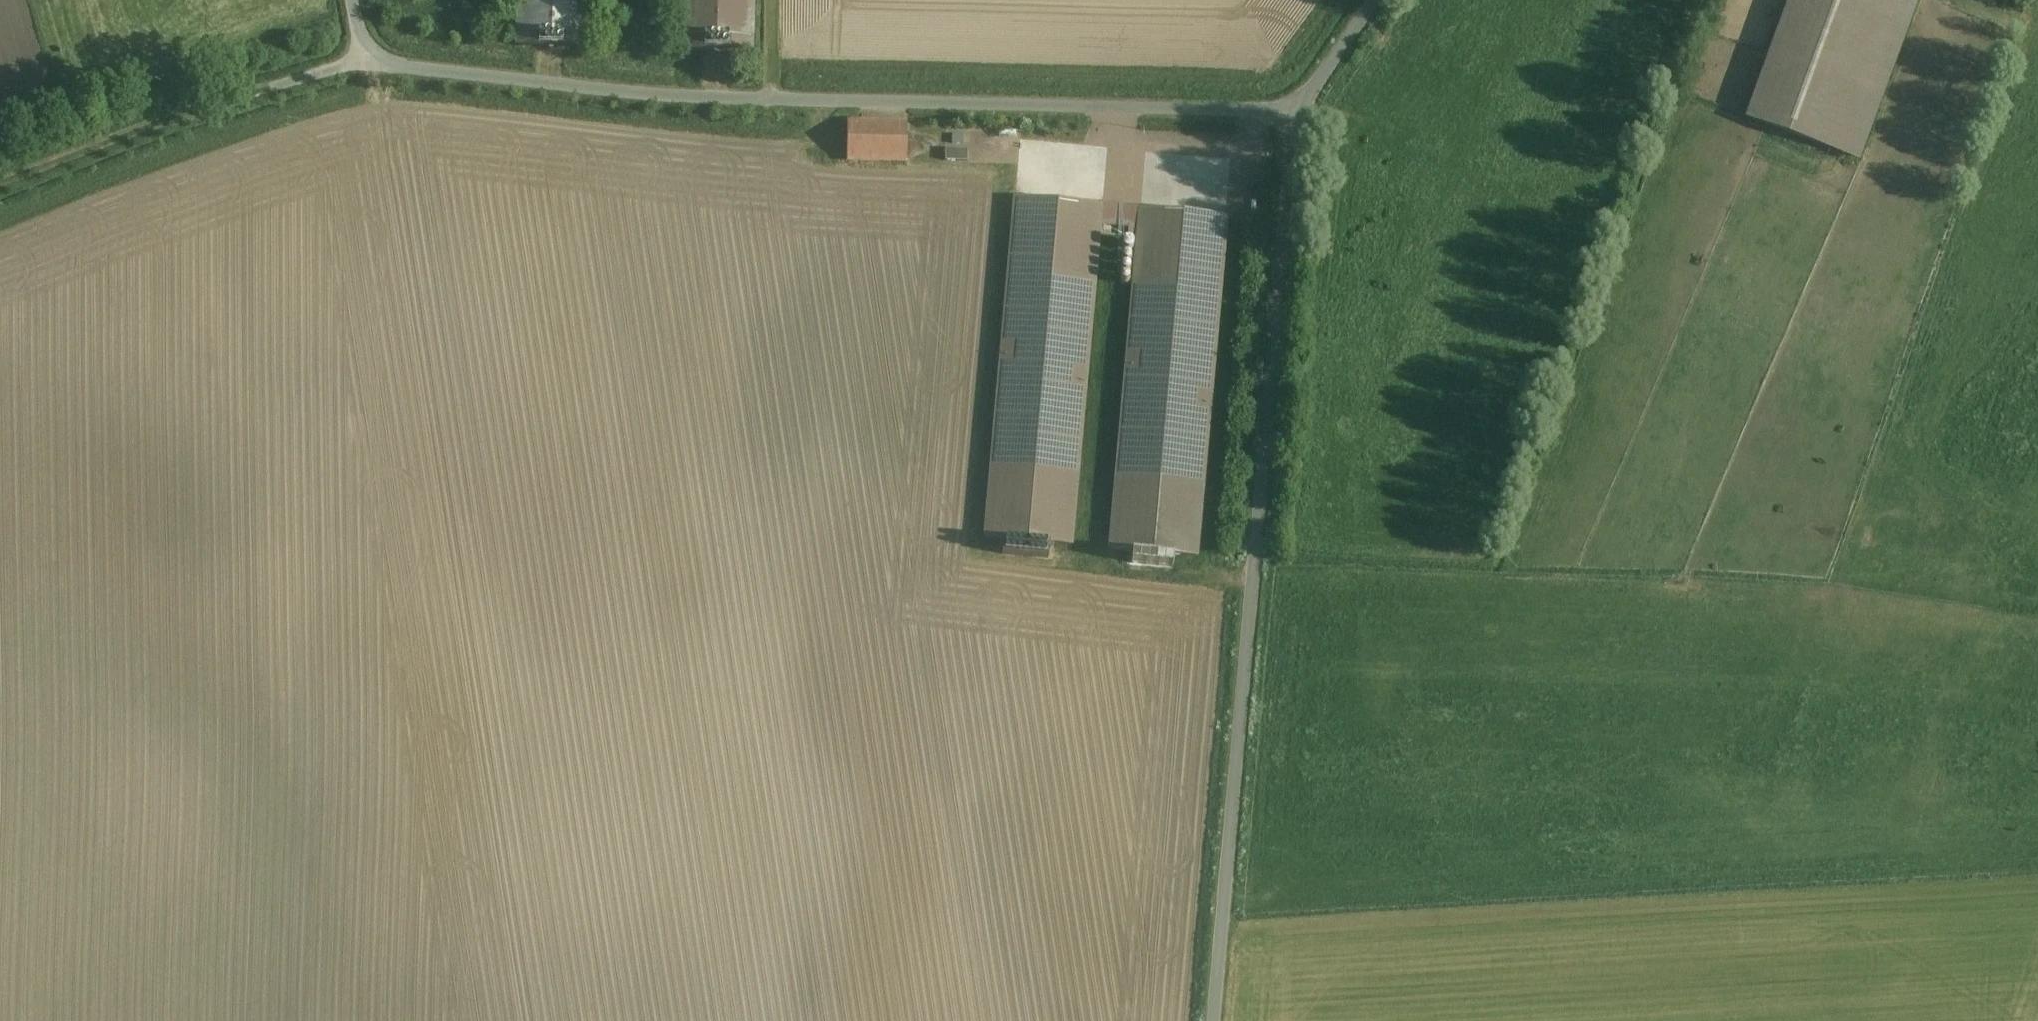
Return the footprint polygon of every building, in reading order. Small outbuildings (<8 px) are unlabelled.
[(585,0),(521,0),(519,47),(584,48),(585,0)] [(682,49),(748,53),(750,0),(683,0),(682,49)] [(1748,118),(1856,159),(1916,0),(1792,0),(1748,118)] [(906,124),(846,122),(846,161),(905,162),(906,124)] [(1225,217),(1101,206),(1016,198),(985,539),(1004,541),(1003,555),(1048,559),(1050,545),(1071,547),(1100,226),(1130,228),(1129,236),(1137,237),(1137,240),(1133,287),(1109,550),(1132,552),(1131,563),(1171,567),(1172,556),(1194,558),(1225,217)] [(1133,287),(1137,240),(1123,238),(1118,286),(1133,287)]
